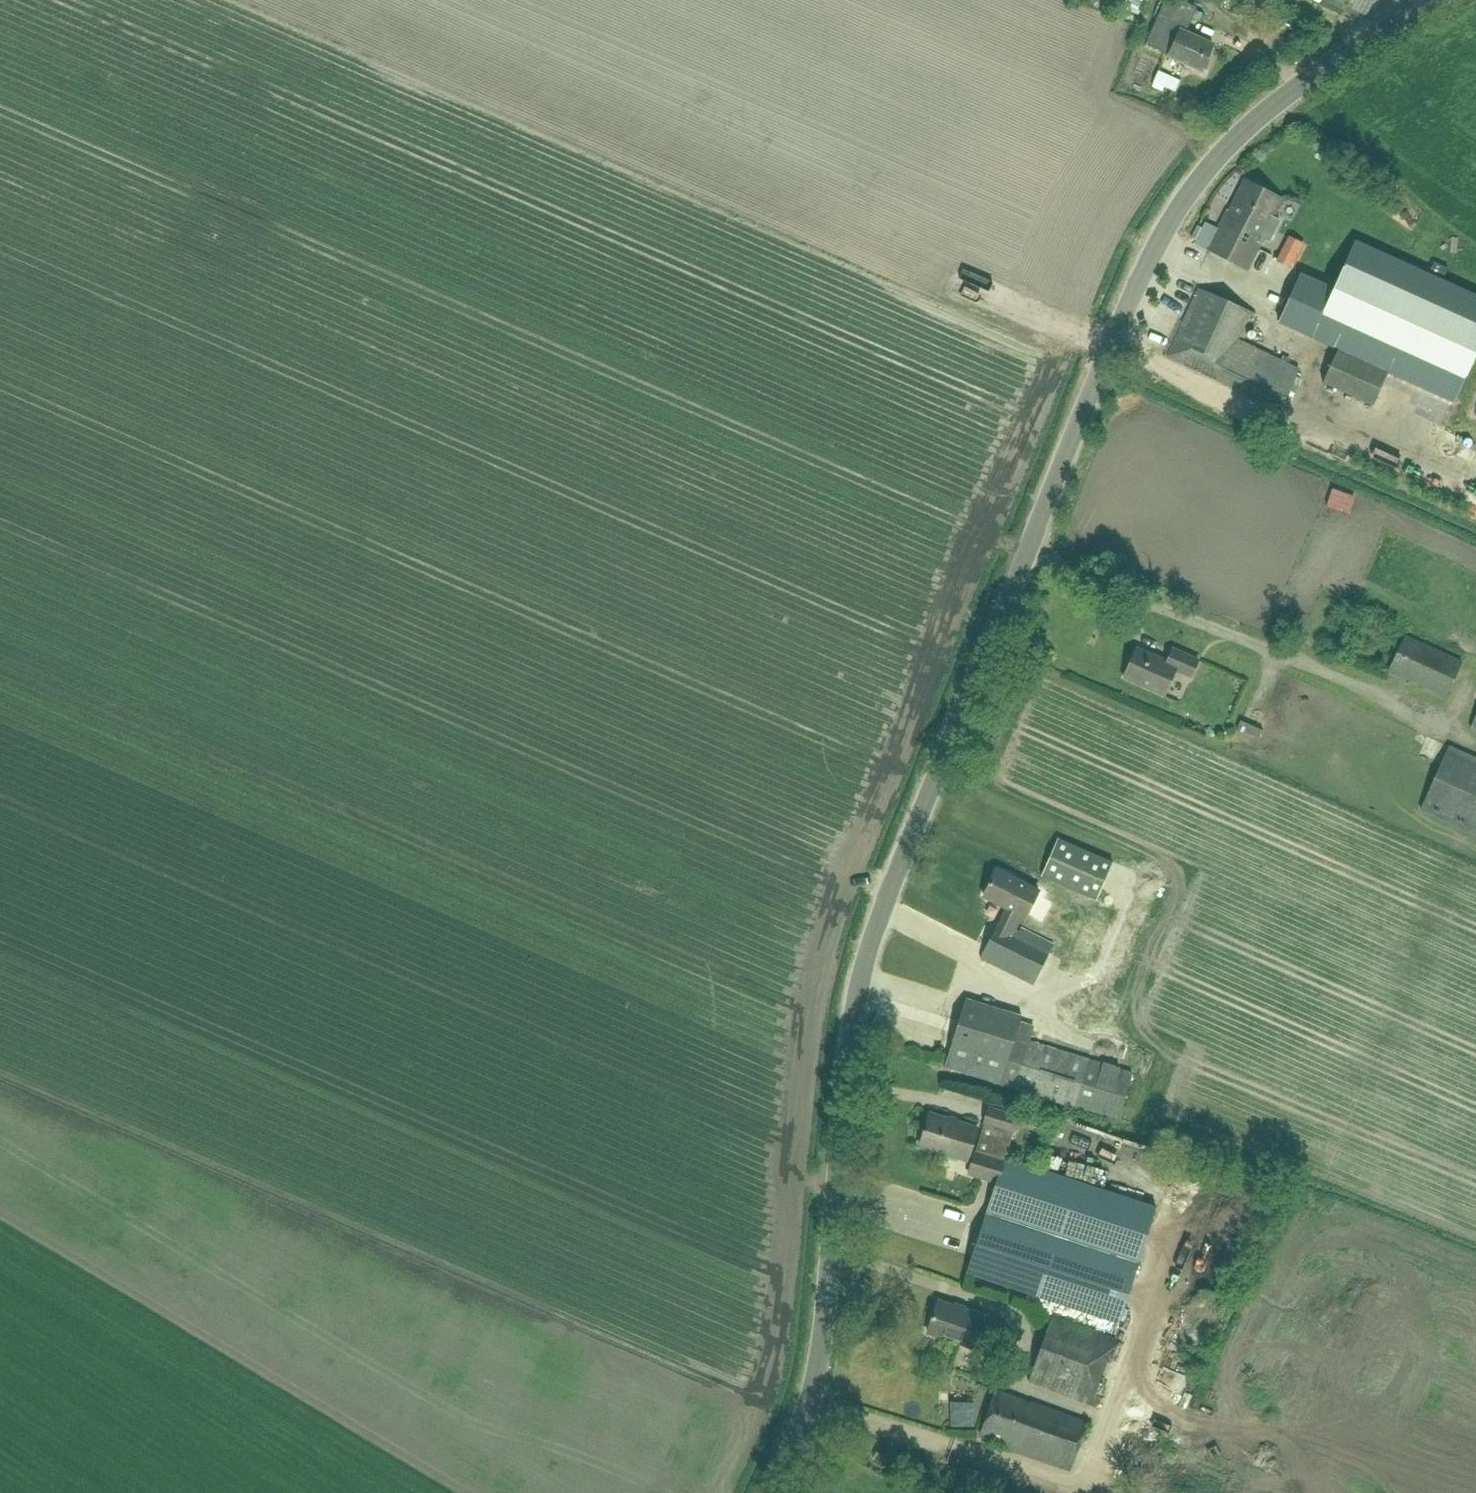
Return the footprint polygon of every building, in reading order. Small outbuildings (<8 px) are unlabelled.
[(1125,1),(1139,8),(1143,0),(1125,0),(1125,1)] [(1201,70),(1212,46),(1180,31),(1182,26),(1157,15),(1145,45),(1168,55),(1201,70)] [(1205,250),(1226,260),(1241,229),(1243,230),(1263,190),(1242,180),(1223,220),(1221,219),(1205,250)] [(1226,260),(1246,270),(1281,199),(1263,190),(1243,230),(1241,229),(1226,260)] [(1278,321),(1338,348),(1337,350),(1387,373),(1388,372),(1454,402),(1475,353),(1475,297),(1354,242),(1333,289),(1299,274),(1278,321)] [(1431,273),(1443,278),(1447,268),(1436,263),(1431,273)] [(1278,409),(1297,368),(1237,340),(1239,335),(1243,337),(1253,315),(1196,289),(1165,356),(1278,409)] [(1337,350),(1322,383),(1372,406),(1387,373),(1337,350)] [(1336,492),(1329,507),(1350,516),(1357,501),(1336,492)] [(1444,697),(1460,661),(1404,635),(1387,671),(1444,697)] [(1086,637),(1086,650),(1099,650),(1099,637),(1086,637)] [(1190,676),(1197,660),(1171,649),(1166,662),(1135,648),(1122,678),(1163,695),(1174,670),(1190,676)] [(1448,746),(1420,809),(1475,834),(1475,758),(1448,746)] [(1097,894),(1110,865),(1056,841),(1039,878),(1050,882),(1054,875),(1097,894)] [(1032,984),(1052,943),(1019,926),(1016,931),(1012,929),(1018,919),(1021,921),(1037,890),(995,869),(982,896),(1006,907),(999,922),(998,921),(980,958),(1032,984)] [(1117,1118),(1131,1072),(1028,1040),(1033,1025),(1019,1021),(1021,1015),(965,998),(945,1065),(1117,1118)] [(1118,1322),(1155,1207),(1004,1160),(1013,1133),(1018,1117),(987,1107),(982,1124),(984,1124),(976,1152),(974,1151),(967,1174),(997,1183),(968,1274),(1118,1322)] [(967,1160),(977,1127),(929,1113),(919,1145),(967,1160)] [(977,1348),(987,1317),(937,1301),(927,1332),(977,1348)] [(1092,1404),(1116,1338),(1051,1314),(1027,1380),(1092,1404)] [(1069,1470),(1087,1419),(1030,1399),(1030,1401),(995,1389),(979,1433),(1007,1443),(1006,1447),(1069,1470)] [(975,1429),(975,1406),(951,1406),(951,1429),(975,1429)]
